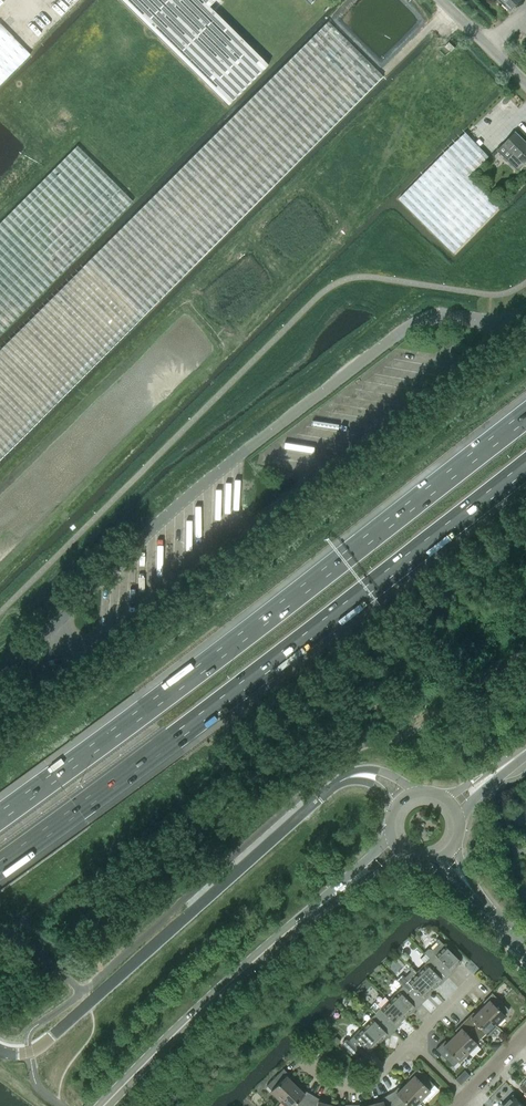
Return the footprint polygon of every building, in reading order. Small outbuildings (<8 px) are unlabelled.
[(227,106),(268,65),(208,6),(215,0),(120,0),(227,106)] [(510,10),(520,0),(500,0),(510,10)] [(3,456),(18,442),(94,365),(187,272),(382,77),(328,22),(318,32),(208,142),(120,229),(20,329),(0,350),(0,459),(3,456)] [(30,54),(0,24),(0,85),(30,54)] [(472,127),(466,133),(475,142),(481,137),(472,127)] [(434,163),(399,199),(429,229),(454,254),(499,208),(468,177),(489,157),(475,142),(466,133),(445,152),(434,163)] [(524,165),(525,163),(525,143),(516,133),(504,145),(512,154),(507,159),(518,171),(524,165)] [(133,202),(77,146),(0,223),(0,334),(133,202)] [(424,953),(425,954),(448,977),(453,972),(451,970),(460,961),(438,939),(436,941),(439,944),(432,951),(430,949),(428,949),(424,953)] [(425,964),(416,973),(432,989),(441,980),(443,982),(448,977),(425,954),(420,959),(425,964)] [(397,980),(403,986),(421,1004),(426,999),(424,997),(432,989),(416,973),(410,966),(408,968),(412,971),(405,978),(402,975),(397,980)] [(403,986),(389,1000),(405,1016),(414,1007),(416,1009),(421,1004),(403,986)] [(488,1001),(480,1009),(495,1025),(504,1016),(503,1015),(508,1010),(491,993),(486,998),(488,1001)] [(389,1000),(376,1013),(393,1031),(398,1026),(396,1025),(405,1016),(389,1000)] [(486,1034),(495,1025),(480,1009),(471,1018),(469,1016),(463,1021),(480,1038),(485,1033),(486,1034)] [(376,1013),(362,1027),(378,1043),(387,1034),(388,1036),(393,1031),(376,1013)] [(475,1043),(480,1038),(463,1021),(458,1026),(460,1028),(452,1037),(467,1053),(476,1043),(475,1043)] [(361,1063),(366,1059),(371,1054),(369,1052),(378,1043),(362,1027),(348,1041),(347,1039),(345,1039),(342,1042),(342,1044),(361,1063)] [(458,1062),(467,1053),(452,1037),(443,1046),(441,1043),(435,1049),(452,1066),(457,1061),(458,1062)] [(270,1091),(279,1100),(295,1085),(286,1076),(289,1074),(283,1068),(266,1085),(271,1090),(270,1091)] [(405,1084),(420,1100),(429,1091),(428,1090),(433,1085),(416,1068),(411,1073),(413,1076),(405,1084)] [(387,1094),(394,1105),(414,1105),(420,1100),(405,1084),(396,1093),(394,1091),(387,1094)] [(312,1095),(306,1091),(304,1093),(295,1085),(279,1100),(285,1105),(306,1105),(312,1095)] [(387,1094),(381,1098),(382,1101),(370,1104),(370,1105),(394,1105),(387,1094)] [(330,1105),(318,1102),(319,1098),(312,1095),(306,1105),(329,1105),(330,1105)] [(507,1103),(510,1105),(524,1105),(514,1095),(507,1103)]
